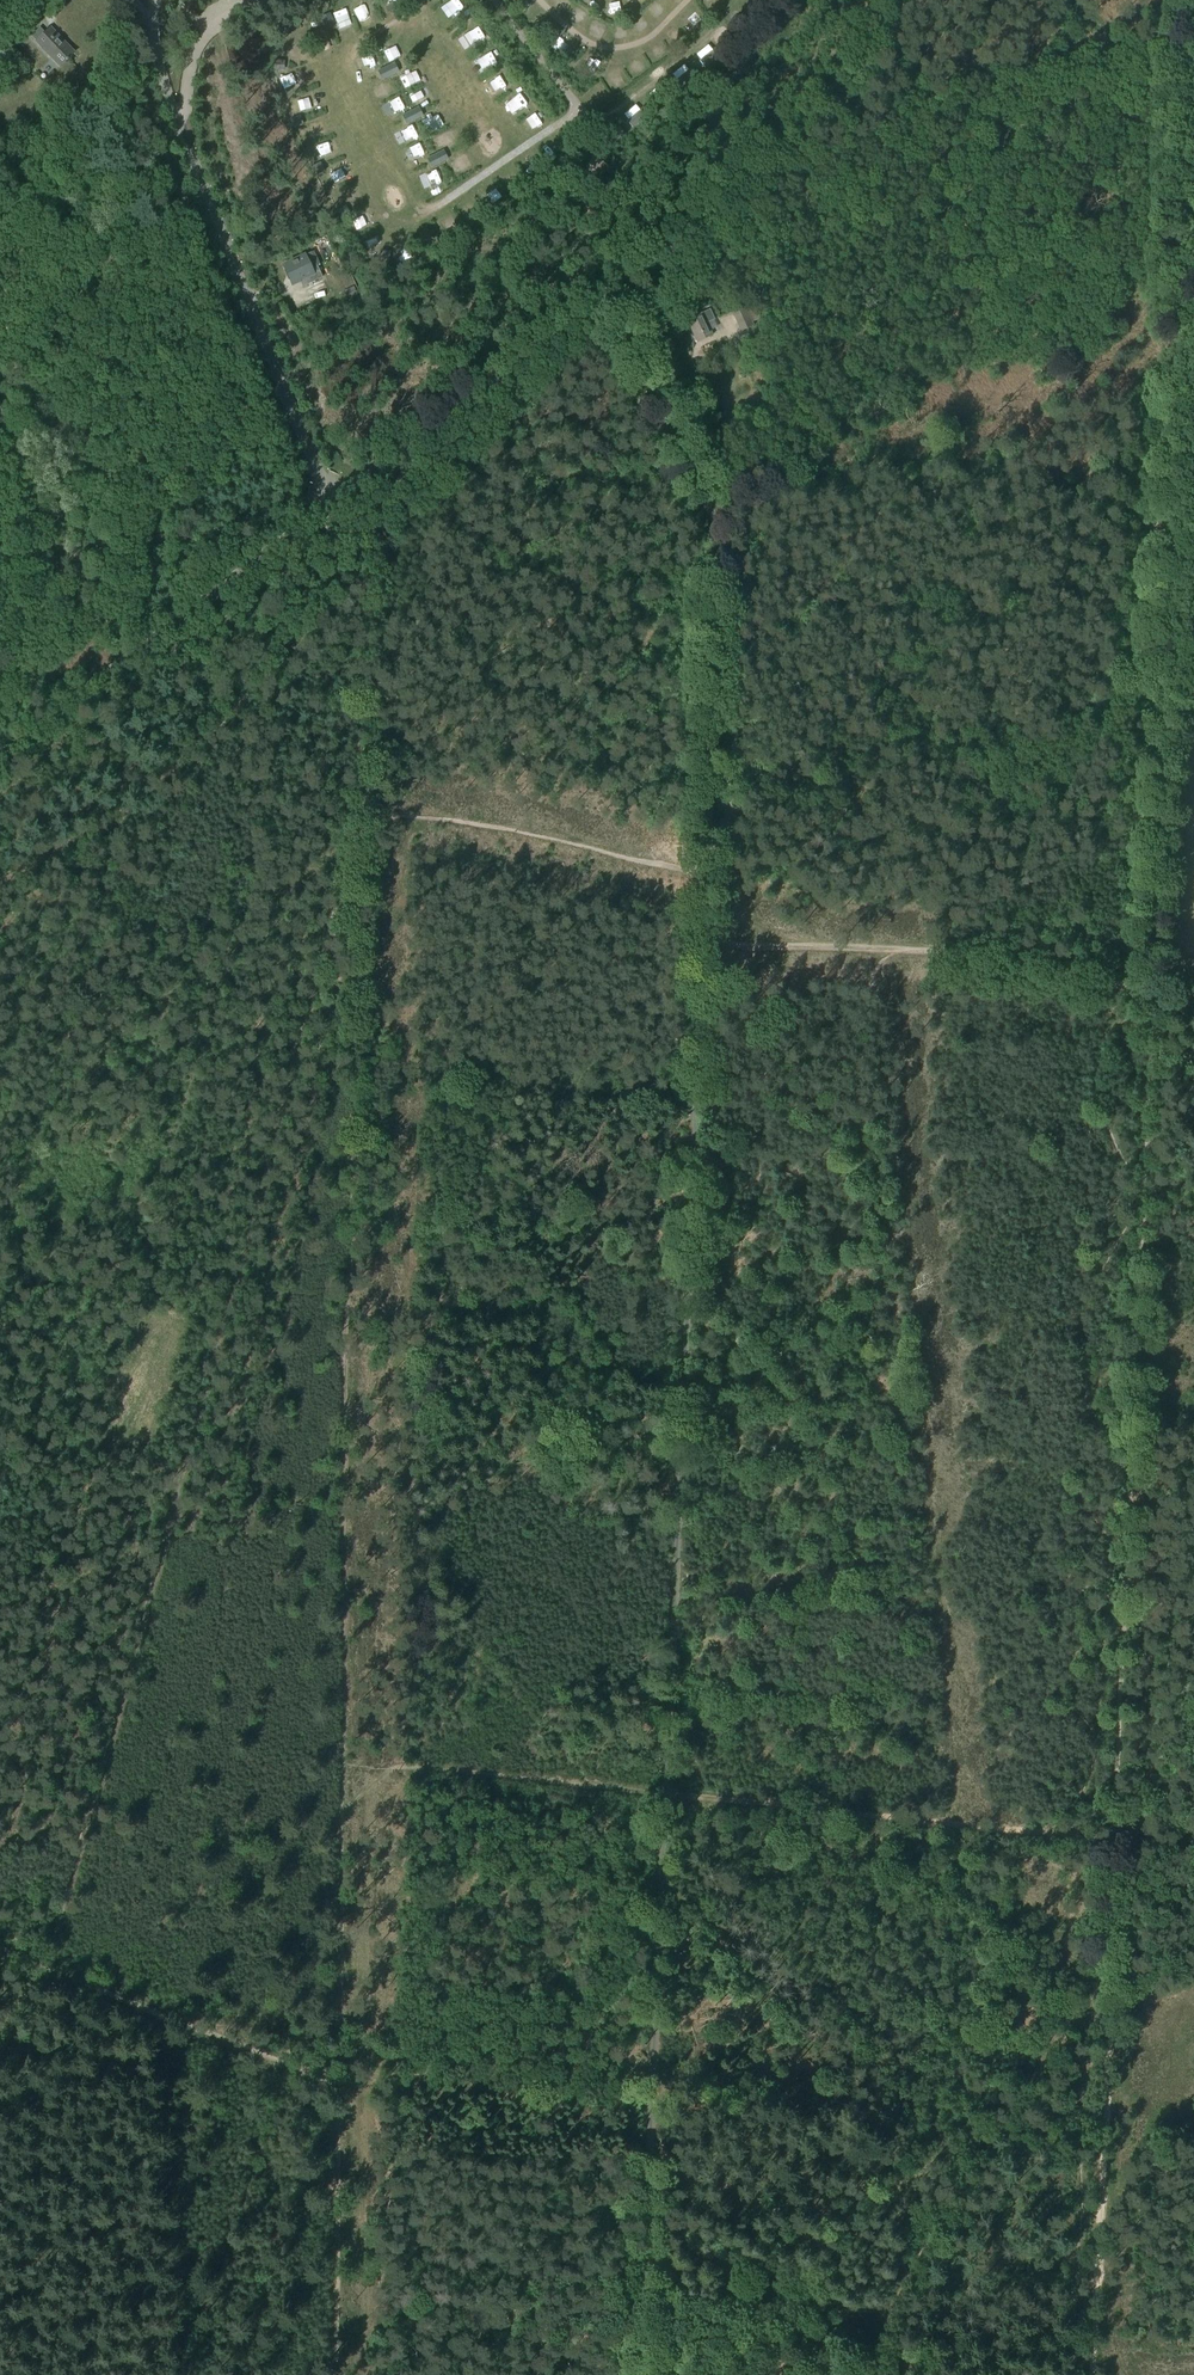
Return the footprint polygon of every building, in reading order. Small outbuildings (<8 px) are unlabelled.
[(330,14),(322,17),(325,24),(333,20),(330,14)] [(76,52),(50,26),(44,32),(40,27),(31,35),(35,40),(35,41),(59,67),(76,52)] [(715,47),(700,59),(705,67),(721,54),(715,47)] [(392,64),(386,67),(391,76),(396,73),(392,64)] [(386,67),(381,69),(385,79),(391,76),(386,67)] [(692,67),(676,80),(682,87),(698,74),(692,67)] [(667,87),(651,100),(657,107),(673,94),(667,87)] [(643,107),(627,120),(633,127),(649,114),(643,107)] [(416,108),(410,111),(415,120),(420,118),(416,108)] [(410,111),(405,114),(410,123),(415,120),(410,111)] [(297,116),(290,119),(294,128),(301,125),(297,116)] [(619,126),(603,139),(609,146),(625,133),(619,126)] [(441,151),(435,154),(439,163),(446,159),(441,151)] [(435,154),(429,158),(433,166),(439,163),(435,154)] [(318,163),(311,166),(315,175),(322,172),(318,163)] [(487,206),(479,211),(483,217),(491,212),(491,211),(487,206)] [(343,207),(337,210),(341,218),(348,215),(343,207)] [(447,237),(439,242),(442,247),(443,248),(451,243),(450,241),(447,237)] [(381,253),(380,260),(388,261),(389,254),(381,253)] [(312,267),(305,254),(282,263),(292,286),(301,282),(302,286),(323,277),(317,265),(312,267)] [(347,299),(357,294),(355,288),(345,293),(347,299)] [(697,342),(713,334),(708,322),(714,319),(709,309),(687,319),(697,342)] [(742,331),(754,325),(747,309),(735,314),(742,331)]
